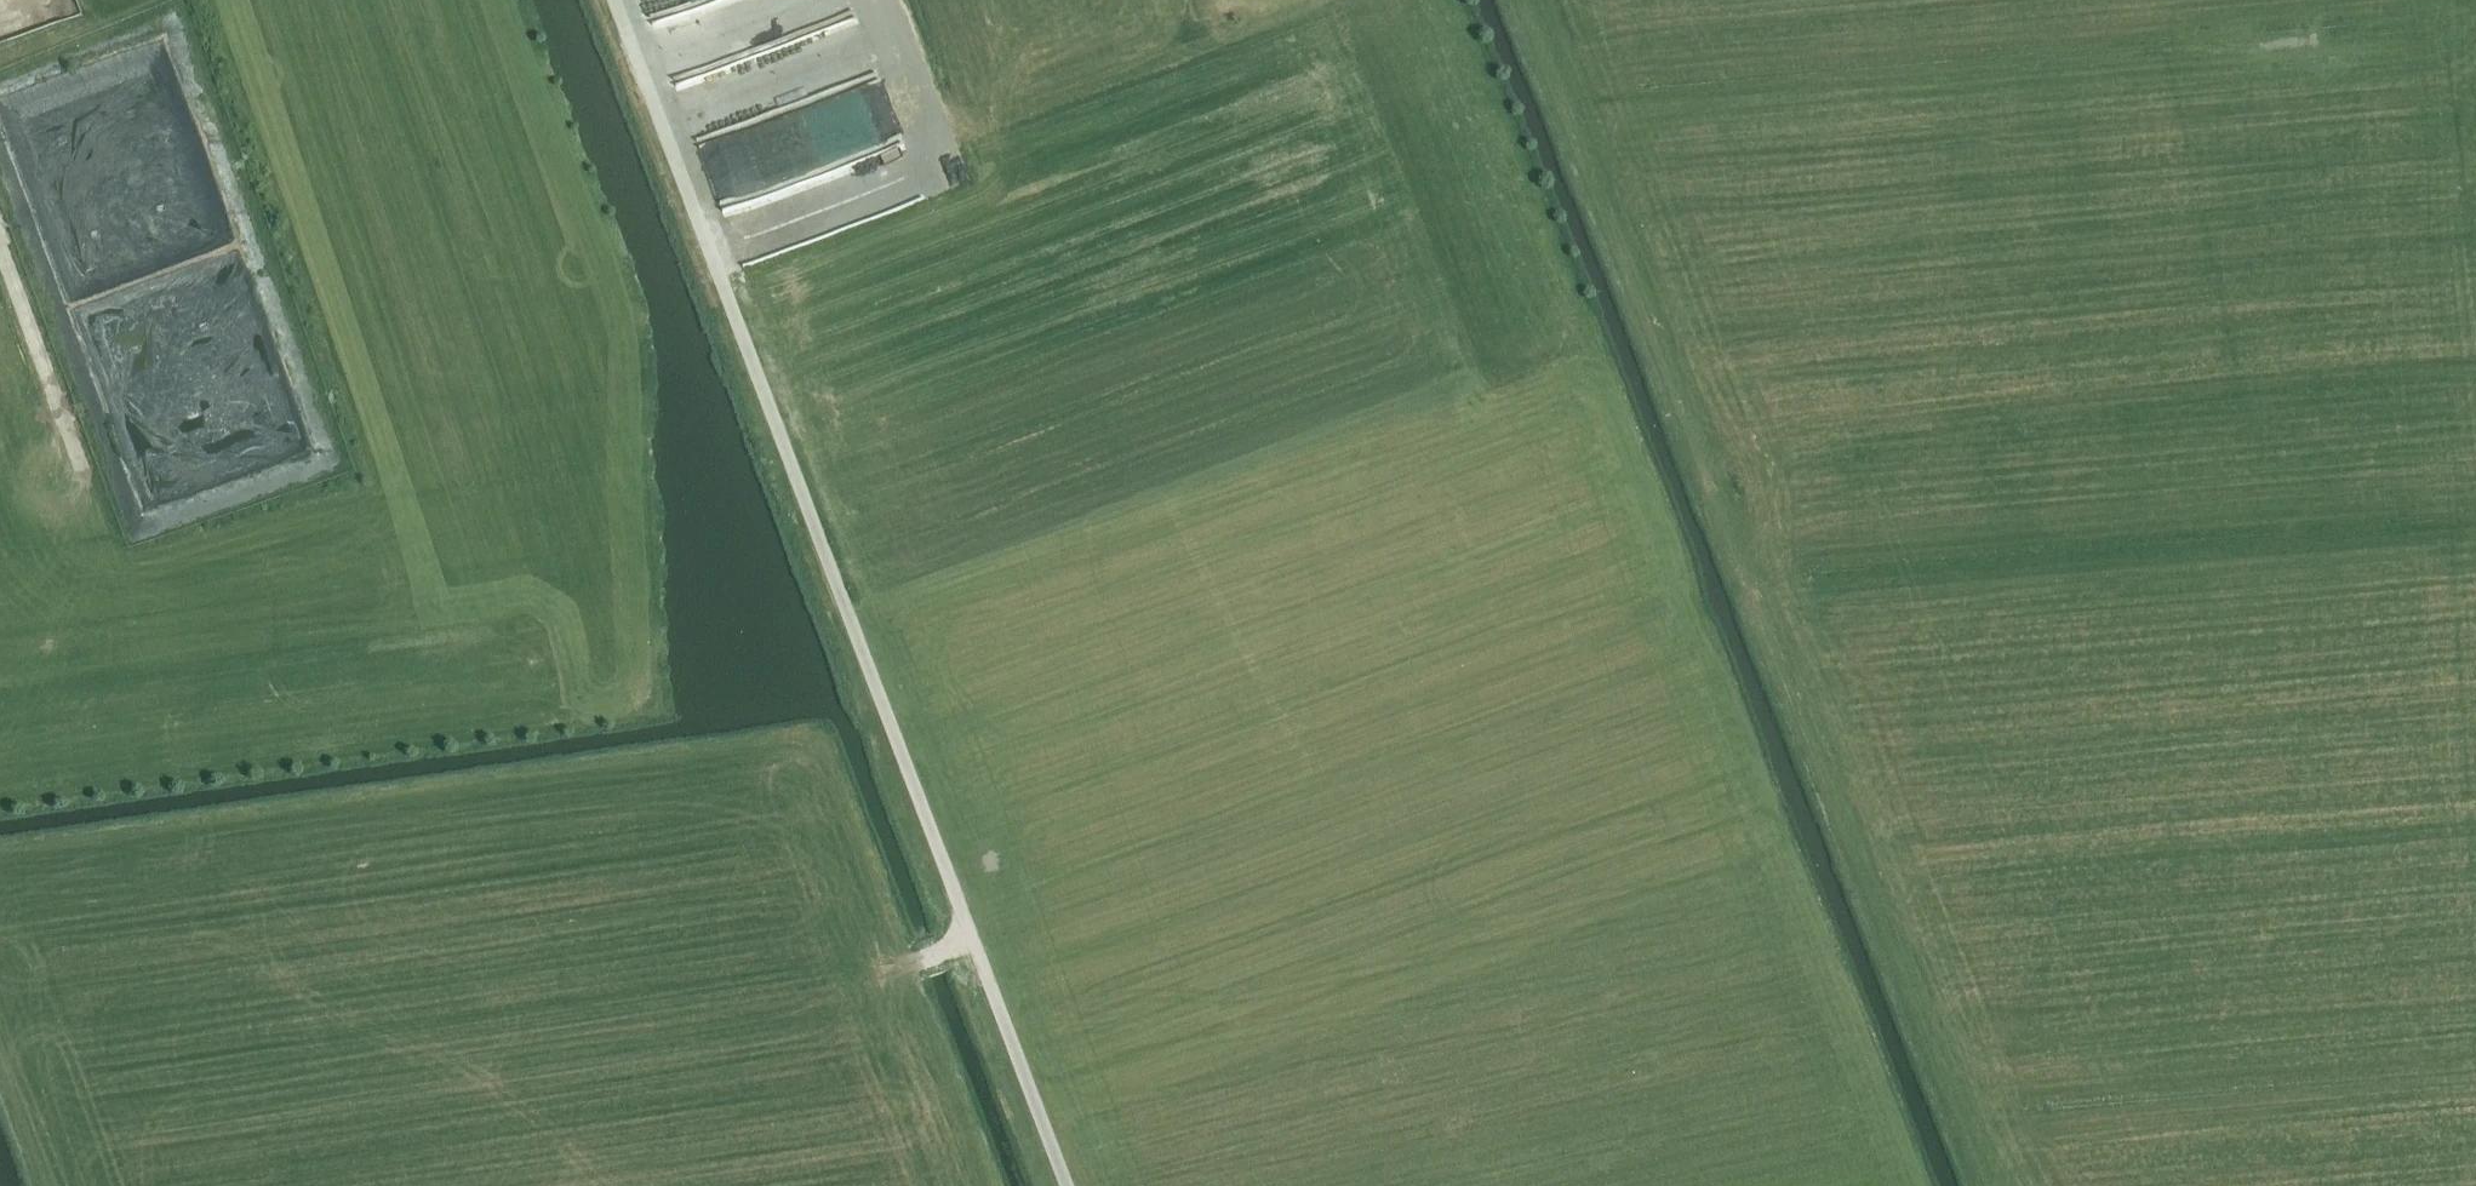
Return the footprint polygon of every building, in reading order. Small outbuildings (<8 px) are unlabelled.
[(646,14),(691,0),(641,0),(646,14)] [(753,65),(681,88),(696,137),(883,78),(863,12),(767,42),(773,61),(754,67),(753,65)] [(856,121),(815,135),(822,157),(863,143),(856,121)] [(743,229),(733,233),(735,239),(804,218),(798,196),(739,214),(743,229)]
